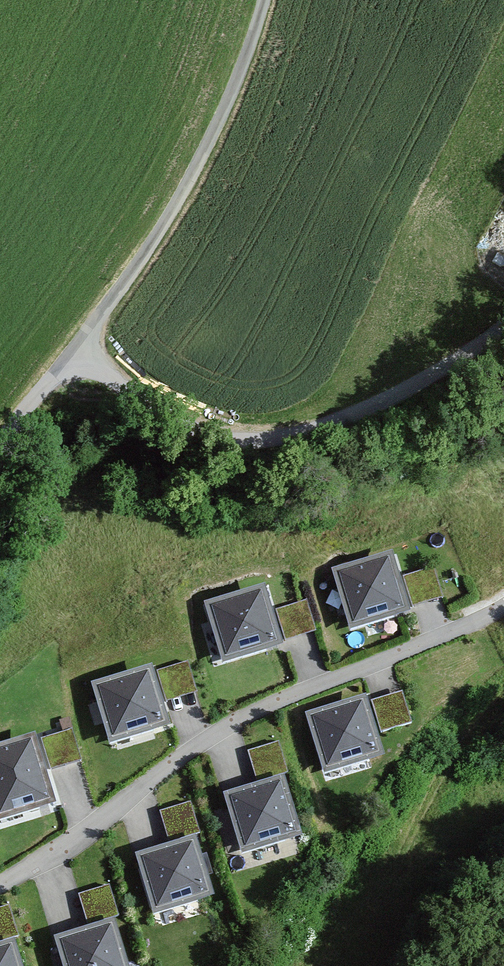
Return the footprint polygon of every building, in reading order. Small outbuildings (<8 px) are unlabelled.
[(389,556),(338,571),(353,622),(405,607),(389,556)] [(433,568),(403,578),(413,607),(442,598),(433,568)] [(261,589),(211,604),(226,654),(276,639),(261,589)] [(307,601),(277,609),(285,640),(315,632),(307,601)] [(187,662),(158,671),(167,701),(197,692),(187,662)] [(148,669),(98,684),(113,736),(164,720),(148,669)] [(402,693),(372,701),(380,732),(410,724),(402,693)] [(362,699),(311,714),(327,766),(378,751),(362,699)] [(72,730),(41,739),(49,768),(80,760),(72,730)] [(0,747),(0,812),(50,797),(32,738),(0,747)] [(278,743),(249,752),(258,781),(287,772),(278,743)] [(280,780),(230,795),(245,845),(295,831),(280,780)] [(190,804),(160,812),(169,841),(199,833),(190,804)] [(193,839),(142,855),(158,906),(208,891),(193,839)] [(109,886),(79,895),(88,925),(118,916),(109,886)] [(0,908),(0,940),(18,935),(9,905),(0,908)] [(60,939),(69,965),(124,965),(110,923),(60,939)] [(0,947),(0,965),(18,965),(12,944),(0,947)]
